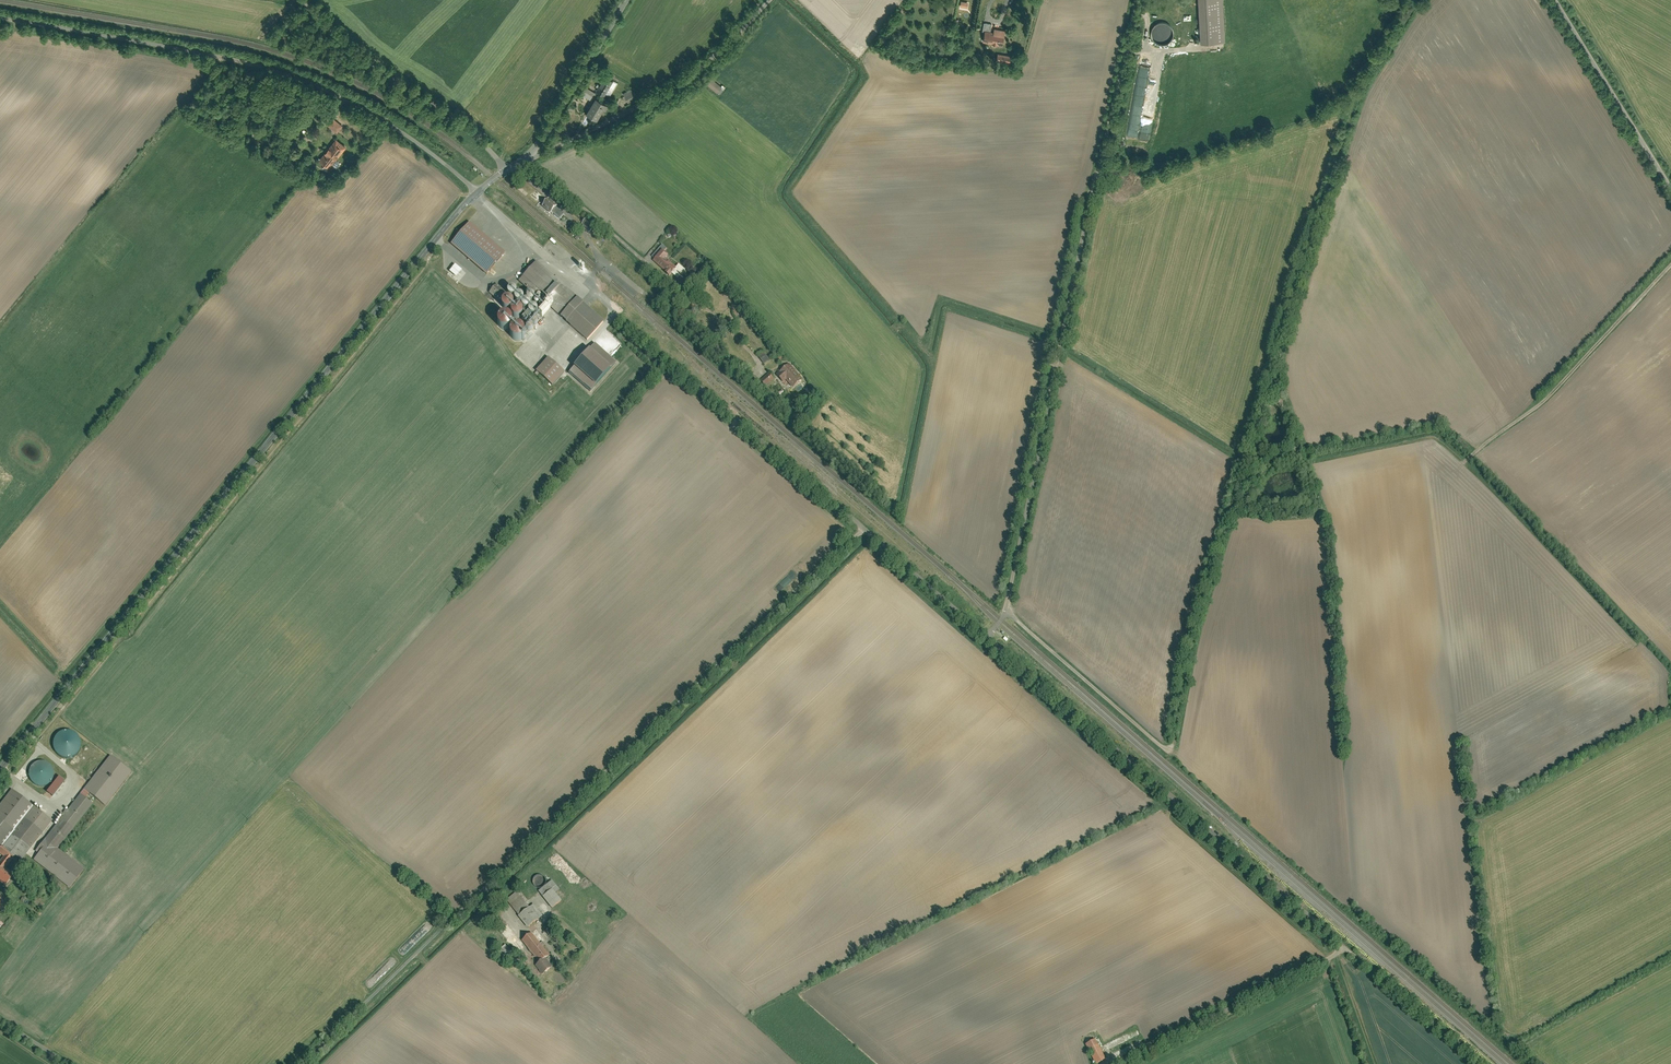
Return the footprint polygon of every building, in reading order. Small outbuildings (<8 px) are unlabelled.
[(1202,43),(1227,41),(1224,0),(1199,0),(1202,43)] [(992,24),(984,22),(983,29),(986,30),(991,31),(992,24)] [(1164,35),(1153,36),(1153,41),(1169,40),(1169,34),(1170,34),(1169,23),(1153,24),(1153,30),(1155,29),(1155,33),(1159,33),(1159,31),(1164,31),(1164,35)] [(986,30),(984,40),(1003,44),(1006,30),(995,28),(994,32),(991,31),(986,30)] [(1011,56),(998,53),(997,61),(1010,64),(1011,56)] [(712,78),(707,84),(717,92),(722,86),(712,78)] [(604,97),(612,82),(608,79),(606,84),(601,81),(595,93),(604,97)] [(1129,138),(1149,141),(1152,122),(1151,122),(1150,125),(1148,125),(1148,123),(1141,122),(1146,90),(1137,89),(1129,138)] [(631,90),(623,94),(628,104),(638,98),(634,91),(632,92),(631,90)] [(606,105),(596,99),(586,115),(597,121),(606,105)] [(342,124),(334,118),(329,125),(337,131),(342,124)] [(337,138),(320,158),(329,166),(346,146),(337,138)] [(552,214),(560,220),(564,215),(548,202),(543,208),(551,215),(552,214)] [(587,219),(581,226),(590,233),(595,226),(587,219)] [(503,255),(468,224),(449,245),(484,276),(503,255)] [(662,249),(653,260),(670,275),(679,282),(682,279),(686,283),(697,270),(691,266),(688,270),(662,249)] [(603,322),(534,263),(520,278),(557,309),(553,313),(586,342),(603,322)] [(453,264),(447,271),(455,277),(461,270),(453,264)] [(490,292),(501,302),(508,295),(508,293),(497,284),(490,292)] [(745,313),(737,302),(730,307),(735,313),(734,314),(737,318),(745,313)] [(508,331),(515,335),(518,330),(511,326),(508,331)] [(567,374),(590,394),(616,364),(593,345),(567,374)] [(769,359),(763,352),(758,356),(763,363),(769,359)] [(534,371),(551,386),(562,374),(546,359),(534,371)] [(802,380),(789,364),(777,374),(782,380),(785,378),(793,388),(802,380)] [(773,378),(768,373),(760,381),(765,386),(773,378)] [(56,757),(78,756),(76,730),(52,732),(53,745),(55,745),(56,757)] [(131,772),(109,756),(84,790),(106,806),(131,772)] [(46,788),(54,768),(33,760),(25,780),(46,788)] [(63,782),(56,777),(45,793),(52,797),(63,782)] [(10,791),(0,804),(0,845),(30,805),(10,791)] [(90,805),(78,795),(45,839),(57,849),(90,805)] [(51,821),(34,808),(5,846),(22,859),(51,821)] [(31,857),(69,886),(83,868),(57,849),(45,839),(31,857)] [(13,856),(0,846),(0,853),(3,855),(10,860),(13,856)] [(0,859),(0,864),(4,867),(10,860),(3,855),(0,859)] [(5,886),(14,874),(4,867),(0,864),(0,882),(5,886)] [(551,889),(542,896),(551,908),(560,901),(551,889)] [(516,891),(505,900),(507,902),(517,915),(521,912),(528,907),(516,891)] [(10,903),(0,896),(0,904),(1,905),(5,908),(10,903)] [(533,904),(522,912),(531,924),(542,916),(533,904)] [(532,932),(524,937),(540,960),(544,957),(548,954),(532,932)] [(505,945),(497,950),(500,955),(508,950),(505,945)] [(544,958),(537,963),(543,973),(551,967),(544,958)] [(1106,1058),(1096,1038),(1085,1043),(1096,1063),(1106,1058)]
